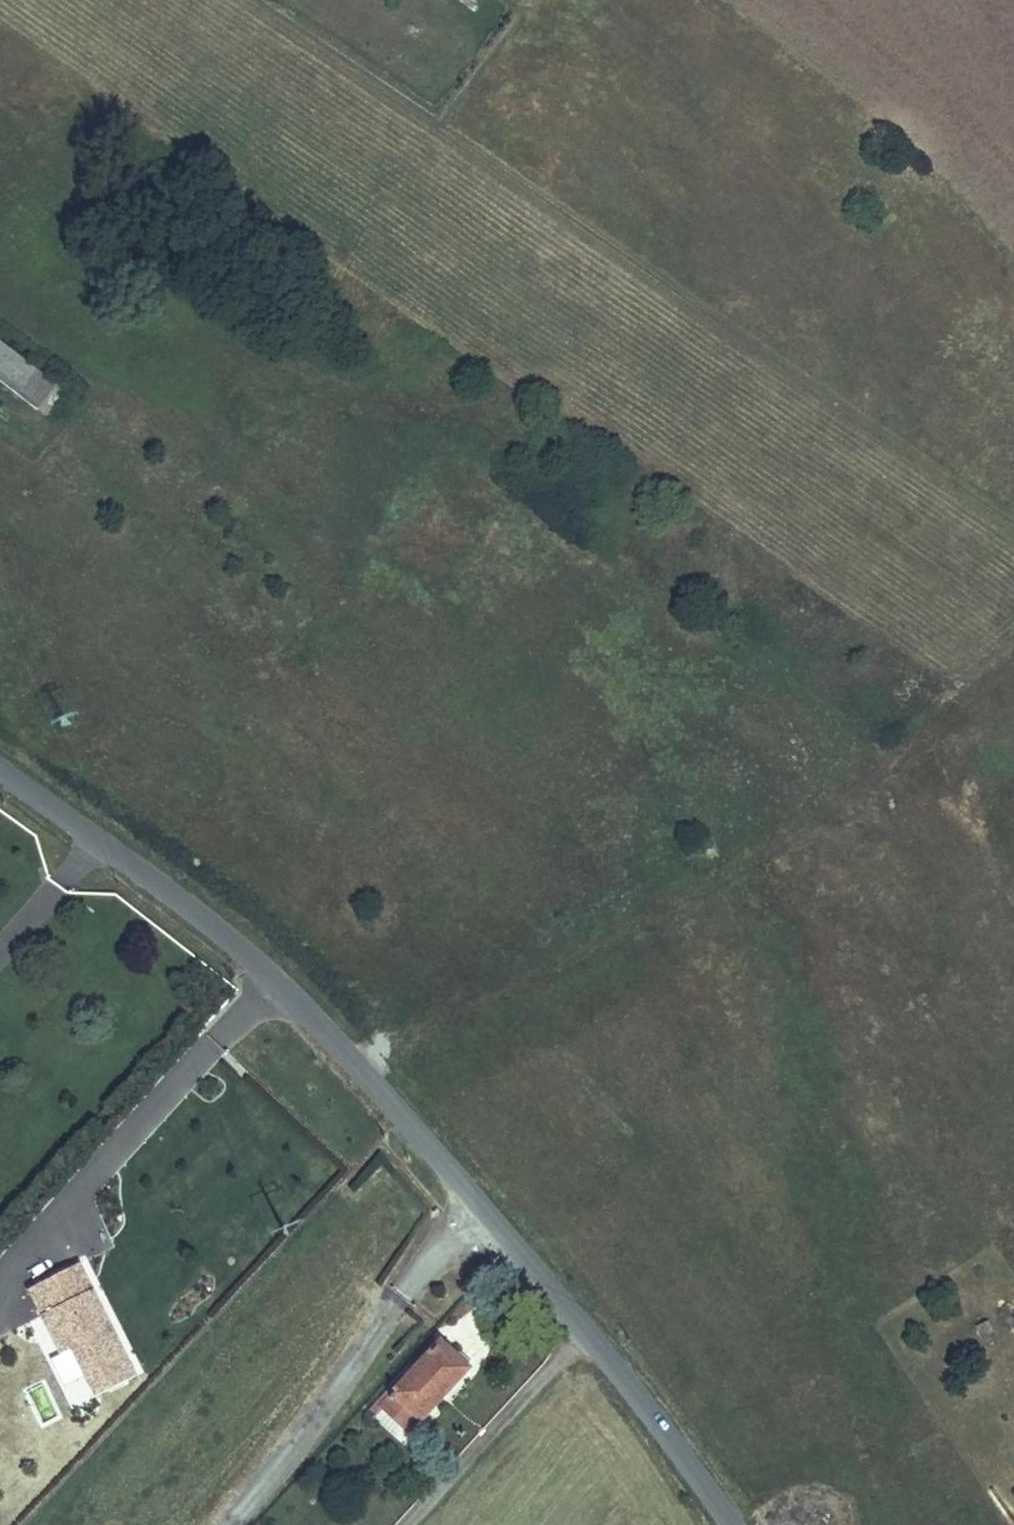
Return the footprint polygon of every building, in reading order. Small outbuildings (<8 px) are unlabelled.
[(0,339),(0,377),(36,406),(55,383),(0,339)] [(139,1376),(83,1265),(29,1292),(62,1358),(74,1352),(97,1397),(139,1376)] [(443,1340),(407,1380),(403,1376),(376,1405),(410,1435),(421,1423),(424,1426),(476,1370),(443,1340)] [(24,1389),(39,1426),(60,1418),(46,1381),(24,1389)]
